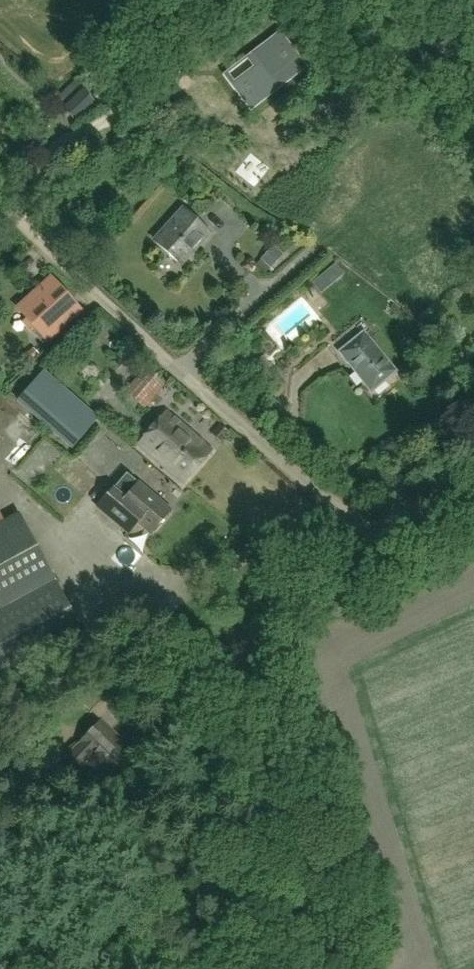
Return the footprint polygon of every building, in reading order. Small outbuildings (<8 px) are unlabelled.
[(232,85),(249,107),(275,87),(266,75),(291,56),(277,37),(251,57),(257,66),(232,85)] [(83,89),(62,109),(74,122),(95,102),(83,89)] [(182,210),(153,242),(179,265),(208,234),(182,210)] [(273,245),(261,260),(271,269),(284,254),(273,245)] [(335,282),(343,275),(334,264),(326,271),(335,282)] [(49,283),(22,307),(40,328),(33,334),(41,343),(64,322),(56,314),(67,304),(49,283)] [(276,337),(291,356),(300,349),(286,330),(276,337)] [(370,390),(392,372),(361,336),(340,354),(370,390)] [(254,363),(263,374),(272,366),(262,356),(254,363)] [(144,409),(164,385),(146,369),(125,393),(144,409)] [(41,372),(15,401),(72,449),(97,420),(41,372)] [(183,484),(211,452),(165,413),(137,444),(183,484)] [(219,442),(228,432),(219,425),(211,435),(219,442)] [(8,487),(0,471),(0,492),(8,487)] [(96,508),(120,528),(130,517),(150,534),(169,511),(138,484),(137,485),(125,475),(112,490),(96,508)] [(83,639),(18,515),(0,524),(0,683),(83,639)] [(136,757),(107,729),(98,721),(64,759),(73,767),(79,773),(93,758),(115,779),(136,757)]
